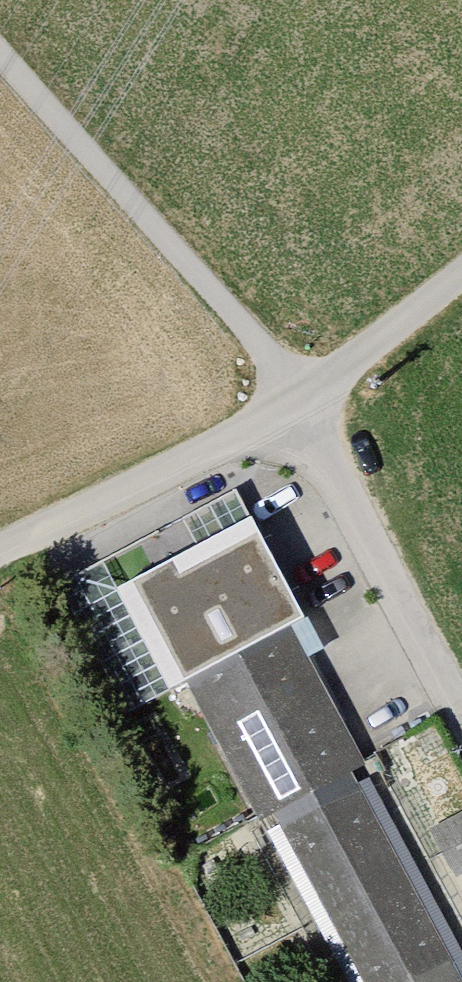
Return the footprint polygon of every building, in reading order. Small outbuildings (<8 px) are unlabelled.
[(359,776),(280,628),(172,685),(251,833),(265,826),(350,781),(359,776)] [(348,981),(456,981),(350,781),(265,826),(348,981)]
